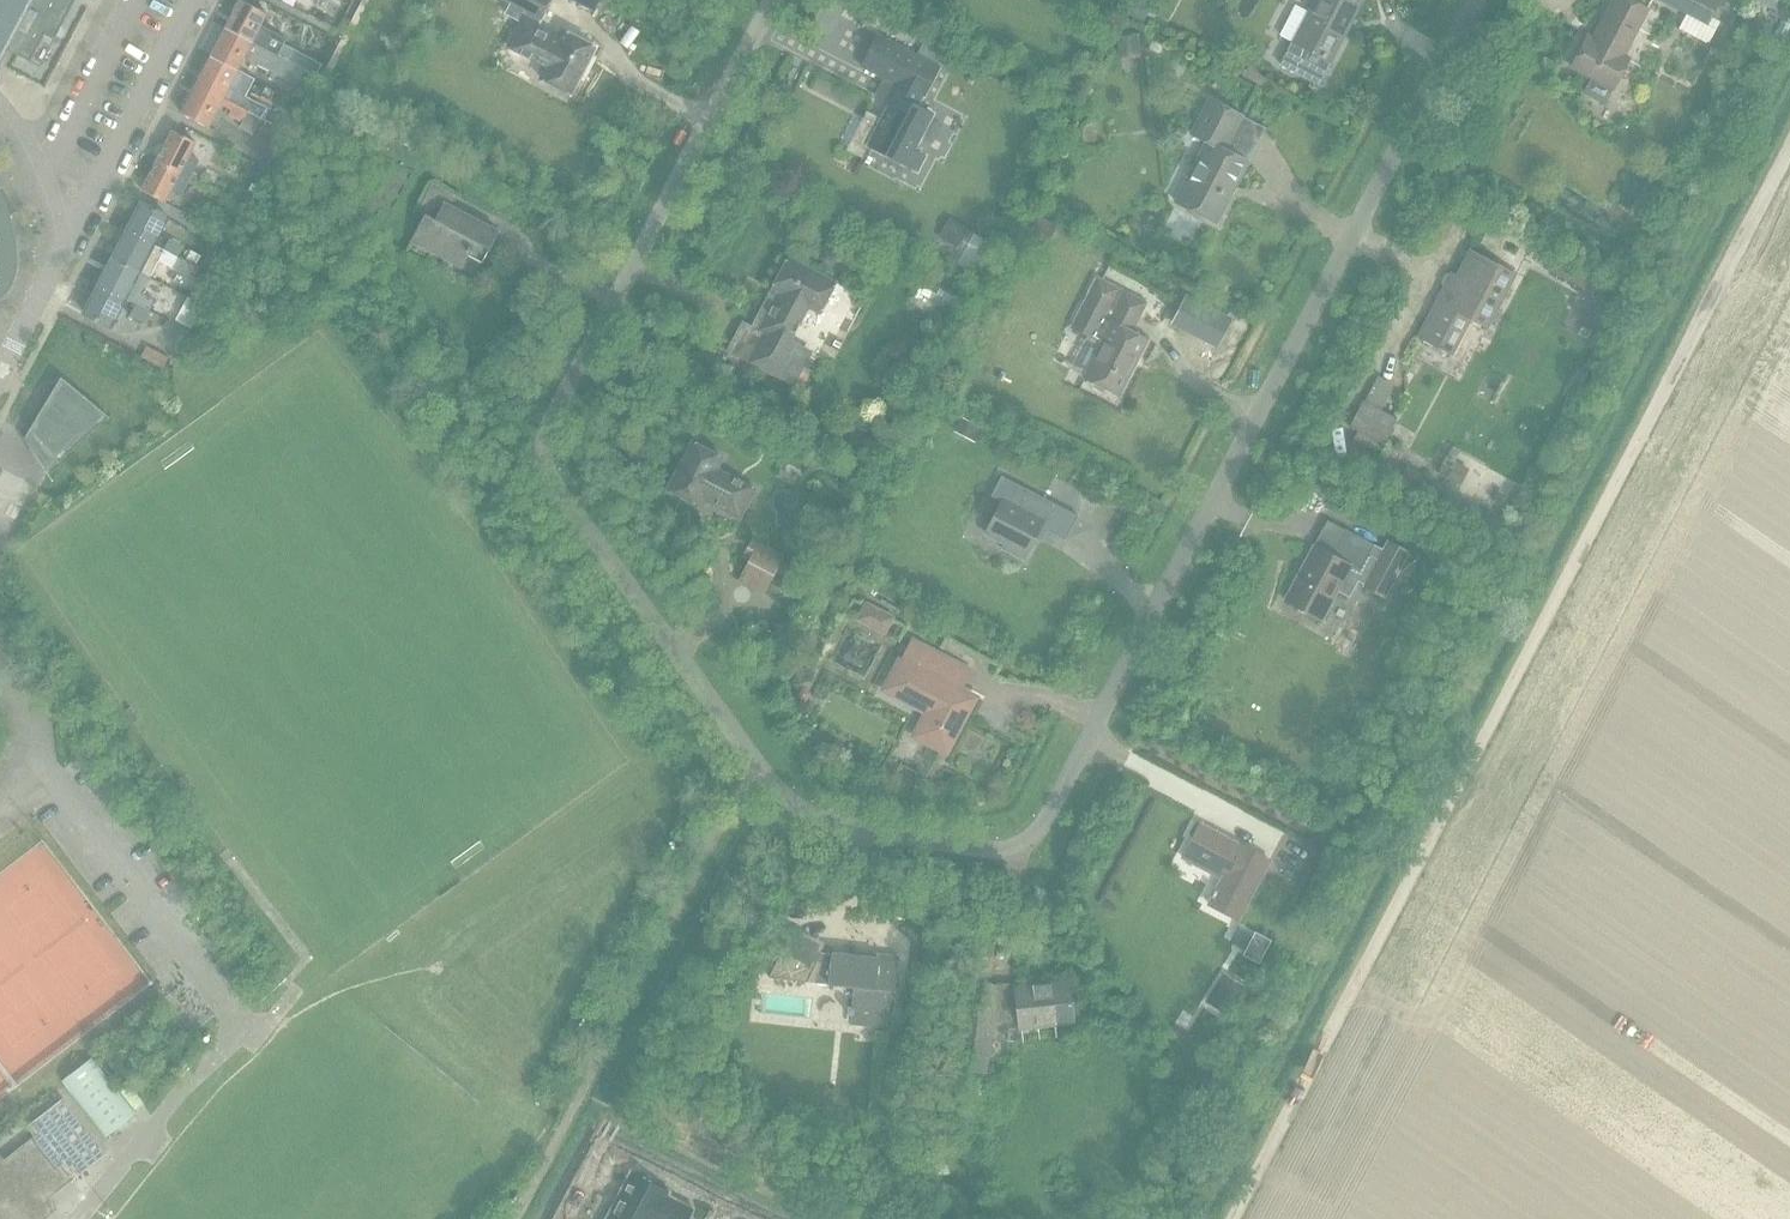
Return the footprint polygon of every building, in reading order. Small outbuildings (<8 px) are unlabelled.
[(6,69),(13,53),(29,62),(44,35),(53,40),(74,0),(0,0),(0,80),(6,69)] [(282,44),(268,37),(266,42),(254,35),(266,12),(243,0),(240,0),(225,27),(277,54),(304,68),(309,58),(282,44)] [(425,4),(439,12),(446,0),(427,0),(425,4)] [(538,24),(551,0),(505,0),(527,12),(524,17),(522,16),(507,45),(545,66),(538,78),(570,94),(595,46),(564,29),(561,36),(538,24)] [(1124,14),(1142,24),(1153,2),(1149,0),(1131,0),(1124,14)] [(1280,33),(1293,39),(1281,62),(1318,82),(1330,59),(1331,60),(1361,0),(1313,0),(1307,10),(1295,4),(1280,33)] [(1613,87),(1629,56),(1622,53),(1646,7),(1632,0),(1612,0),(1592,38),(1586,35),(1570,65),(1613,87)] [(1707,22),(1719,0),(1665,0),(1707,22)] [(304,68),(277,54),(225,27),(210,56),(236,69),(243,57),(297,85),(306,69),(304,68)] [(916,104),(922,93),(924,94),(938,66),(937,66),(916,55),(877,34),(860,65),(888,79),(878,98),(888,103),(867,144),(918,171),(926,155),(913,148),(932,113),(916,104)] [(1141,54),(1138,34),(1116,36),(1119,57),(1141,54)] [(1148,49),(1161,56),(1167,46),(1154,38),(1148,49)] [(923,42),(916,55),(937,66),(944,53),(923,42)] [(225,91),(236,69),(210,56),(195,85),(247,111),(260,118),(266,107),(239,93),(237,98),(225,91)] [(260,118),(247,111),(195,85),(181,112),(207,126),(219,103),(231,109),(228,114),(242,121),(238,127),(252,134),(260,118)] [(1216,222),(1247,161),(1224,149),(1241,115),(1209,98),(1191,133),(1206,141),(1175,201),(1216,222)] [(156,159),(190,177),(199,160),(188,155),(195,142),(171,130),(156,159)] [(181,194),(190,177),(156,159),(140,189),(164,202),(170,189),(181,194)] [(498,230),(451,205),(457,194),(433,181),(418,210),(424,213),(412,237),(462,263),(467,255),(481,262),(498,230)] [(261,187),(251,182),(248,189),(246,188),(239,202),(250,208),(261,187)] [(1656,185),(1646,204),(1659,210),(1668,192),(1656,185)] [(1667,224),(1675,206),(1665,201),(1656,219),(1667,224)] [(121,228),(152,244),(167,216),(140,202),(132,217),(128,215),(121,228)] [(1457,212),(1474,220),(1477,214),(1460,206),(1457,212)] [(1023,229),(1048,242),(1058,225),(1032,211),(1023,229)] [(949,216),(938,237),(958,247),(969,227),(949,216)] [(199,268),(178,257),(163,249),(152,244),(121,228),(114,242),(119,244),(112,258),(138,271),(149,277),(158,261),(193,279),(199,268)] [(163,249),(178,257),(184,245),(169,238),(163,249)] [(963,242),(952,261),(965,269),(976,250),(963,242)] [(1417,337),(1451,354),(1469,319),(1487,328),(1516,271),(1470,248),(1457,274),(1451,271),(1417,337)] [(1592,273),(1557,254),(1547,272),(1582,291),(1592,273)] [(758,329),(742,358),(784,380),(803,345),(790,339),(808,306),(820,313),(836,282),(827,277),(788,256),(772,287),(778,291),(758,329)] [(124,298),(138,271),(112,258),(104,272),(99,270),(93,282),(124,298)] [(200,273),(188,297),(202,305),(214,281),(200,273)] [(936,294),(958,305),(967,288),(945,277),(936,294)] [(1147,302),(1116,287),(1096,277),(1071,326),(1100,341),(1082,376),(1119,394),(1147,339),(1132,332),(1147,302)] [(109,326),(124,298),(93,282),(86,296),(91,298),(84,313),(109,326)] [(135,304),(149,311),(155,300),(141,293),(135,304)] [(202,305),(187,297),(175,319),(189,327),(202,305)] [(1187,297),(1173,322),(1216,344),(1229,319),(1187,297)] [(143,322),(149,311),(135,304),(129,315),(143,322)] [(692,360),(714,372),(722,357),(716,354),(718,351),(702,342),(692,360)] [(141,356),(163,368),(169,357),(146,345),(141,356)] [(1576,368),(1567,384),(1578,389),(1586,373),(1576,368)] [(61,377),(24,438),(20,431),(18,430),(50,479),(51,477),(46,471),(107,416),(61,377)] [(1349,425),(1382,443),(1396,417),(1363,399),(1349,425)] [(954,431),(975,442),(982,427),(961,416),(954,431)] [(716,468),(723,455),(693,439),(687,450),(667,488),(697,505),(701,498),(739,518),(755,489),(716,468)] [(1460,486),(1469,468),(1455,461),(1446,478),(1460,486)] [(1418,473),(1407,467),(1399,480),(1418,492),(1424,482),(1416,477),(1418,473)] [(1004,548),(1024,558),(1042,522),(1045,523),(1055,503),(1002,476),(992,495),(1002,501),(986,533),(1006,543),(1004,548)] [(1382,548),(1372,543),(1345,529),(1332,555),(1313,545),(1284,600),(1321,619),(1338,587),(1348,592),(1354,579),(1385,595),(1408,551),(1386,540),(1382,548)] [(784,554),(752,537),(742,556),(748,559),(736,581),(762,594),(784,554)] [(866,599),(856,618),(886,633),(896,614),(866,599)] [(914,736),(945,752),(974,697),(951,685),(960,667),(910,640),(884,690),(926,712),(914,736)] [(1208,904),(1238,920),(1269,860),(1200,824),(1184,854),(1224,874),(1208,904)] [(769,978),(807,982),(823,947),(790,932),(769,978)] [(880,954),(879,958),(831,953),(828,984),(853,987),(849,1023),(889,1027),(893,991),(896,991),(900,957),(880,954)] [(1222,972),(1204,1001),(1228,1015),(1246,986),(1243,984),(1247,978),(1235,971),(1231,977),(1222,972)] [(1010,1029),(1074,1021),(1069,981),(1016,987),(1014,989),(996,987),(997,985),(967,981),(956,1067),(986,1071),(987,1060),(1002,1061),(1004,1039),(1008,1039),(1010,1029)] [(62,1080),(106,1137),(136,1113),(92,1056),(62,1080)] [(71,1179),(103,1154),(61,1100),(28,1125),(36,1135),(3,1160),(0,1156),(0,1218),(42,1218),(53,1211),(45,1199),(71,1179)] [(630,1172),(606,1218),(686,1218),(691,1208),(666,1195),(668,1191),(630,1172)] [(715,1214),(725,1218),(731,1209),(721,1204),(715,1214)]
